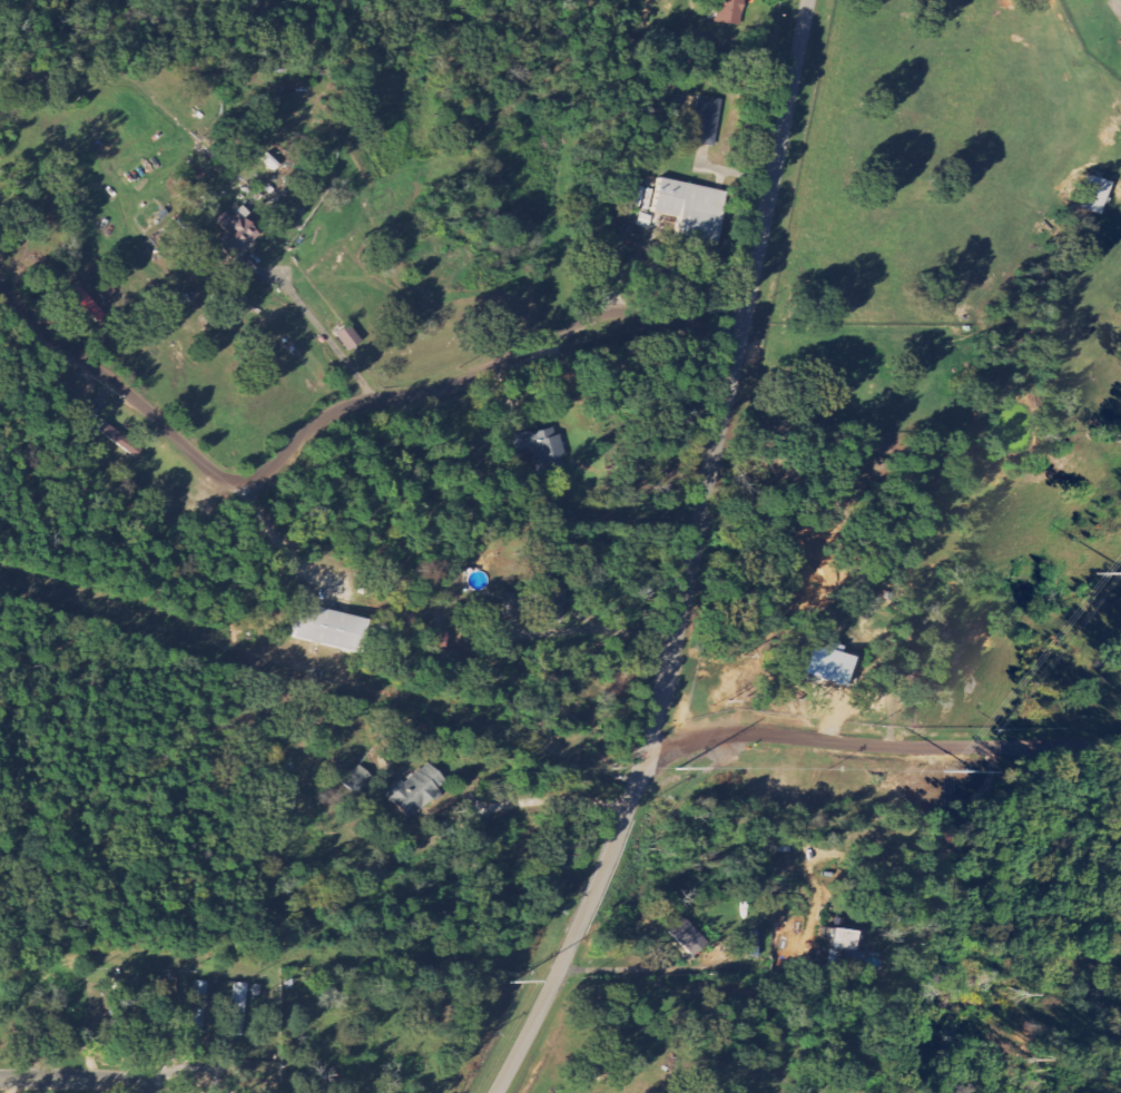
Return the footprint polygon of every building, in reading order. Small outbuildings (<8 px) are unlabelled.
[(716,24),(742,25),(743,0),(716,0),(716,24)] [(688,142),(714,147),(723,101),(698,96),(695,111),(694,111),(688,142)] [(1112,183),(1091,176),(1080,209),(1101,216),(1112,183)] [(653,214),(679,218),(676,237),(716,244),(725,191),(659,179),(653,214)] [(234,260),(261,236),(245,219),(250,215),(243,207),(231,218),(224,211),(215,220),(228,233),(218,243),(234,260)] [(71,294),(98,324),(106,316),(79,286),(71,294)] [(335,335),(348,353),(362,342),(349,325),(335,335)] [(143,448),(102,424),(97,433),(138,457),(143,448)] [(513,436),(516,454),(534,451),(538,472),(565,468),(558,428),(513,436)] [(368,619),(300,604),(292,639),(360,654),(368,619)] [(847,687),(854,655),(812,646),(808,664),(801,662),(797,680),(818,685),(820,680),(847,687)] [(399,777),(382,795),(410,821),(448,782),(427,762),(406,784),(399,777)] [(708,943),(685,919),(670,932),(694,957),(708,943)] [(857,932),(833,928),(827,971),(839,973),(842,959),(862,962),(863,954),(854,952),(857,932)] [(208,983),(198,981),(190,1033),(201,1035),(208,983)] [(230,1034),(241,1036),(248,985),(237,984),(230,1034)]
